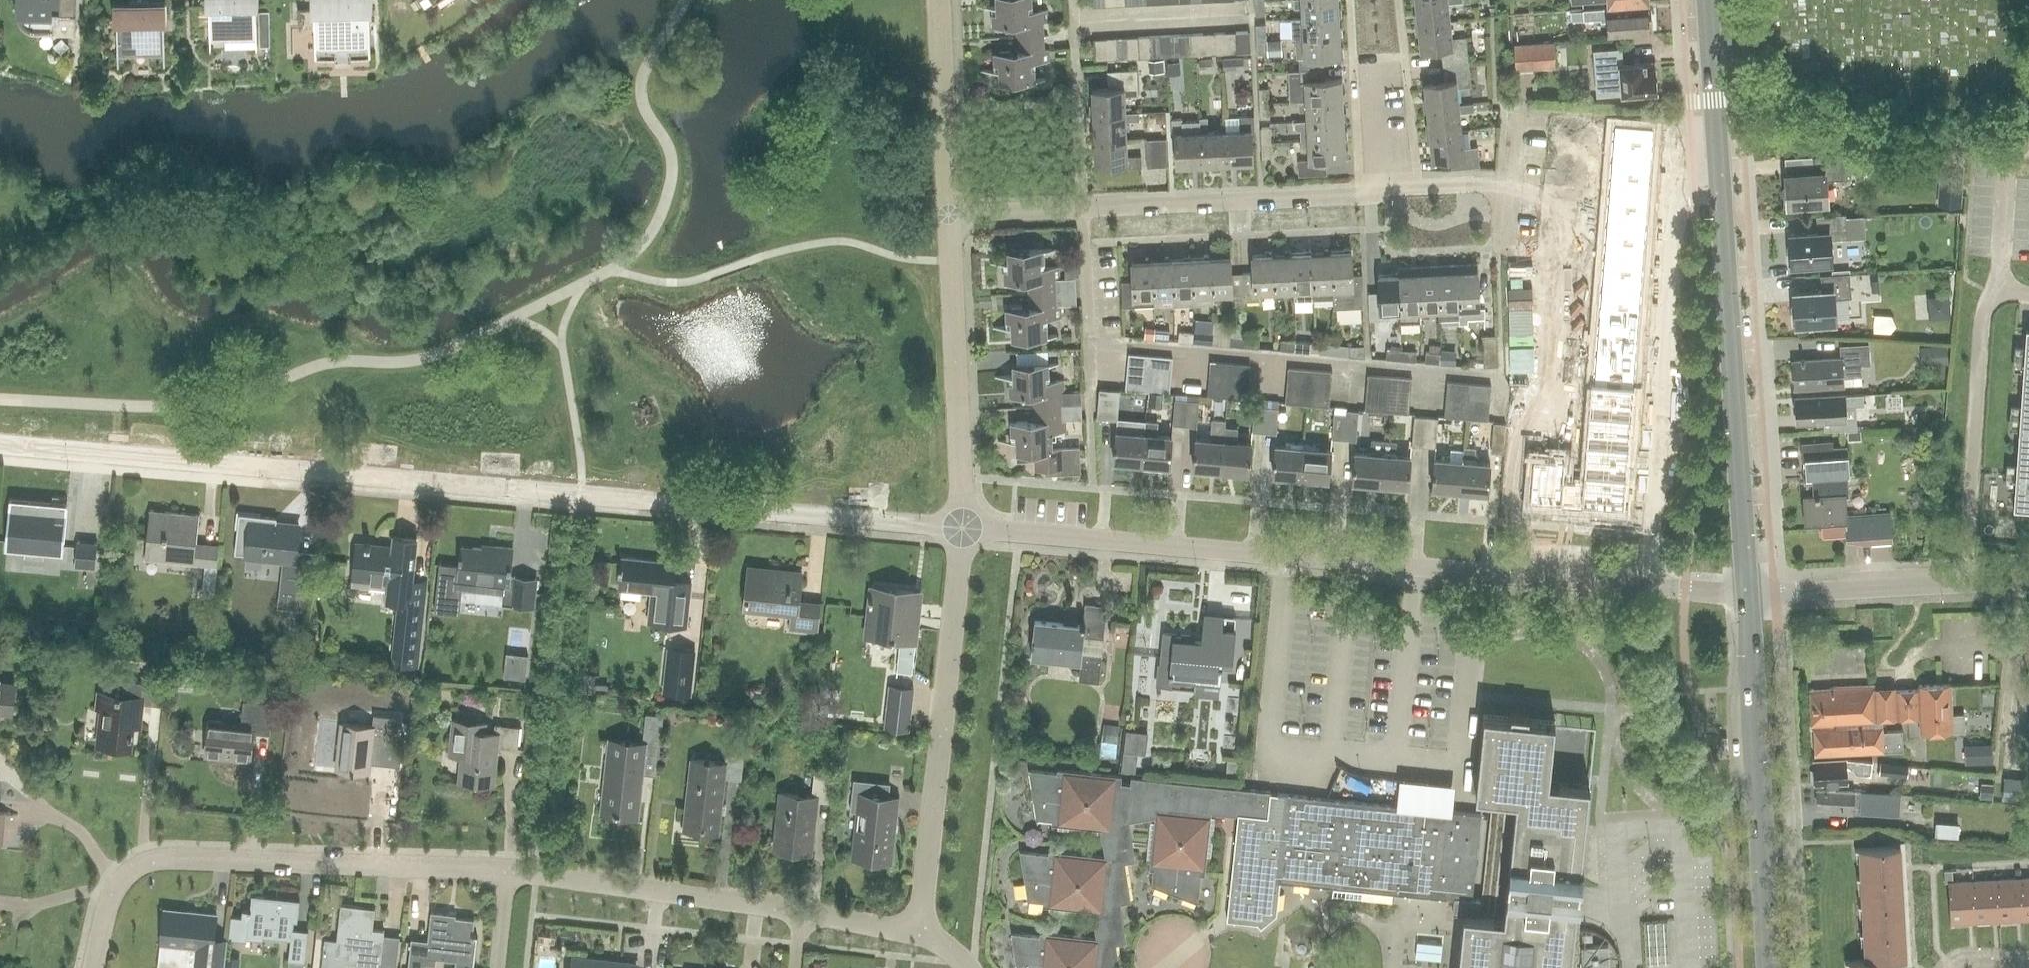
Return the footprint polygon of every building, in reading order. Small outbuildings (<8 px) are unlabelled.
[(76,0),(17,0),(17,12),(19,12),(20,16),(21,19),(22,22),(24,25),(27,27),(30,28),(33,30),(36,30),(54,30),(54,31),(76,31),(76,0)] [(150,0),(131,0),(131,3),(114,3),(115,20),(117,20),(118,64),(119,64),(119,53),(164,52),(164,62),(166,62),(165,19),(167,19),(167,2),(150,2),(150,0)] [(207,5),(209,5),(210,48),(212,48),(211,37),(256,36),(257,47),(258,47),(257,3),(259,3),(259,0),(206,0),(207,5)] [(372,9),(372,0),(311,0),(312,11),(313,11),(313,10),(314,10),(315,25),(315,54),(317,54),(317,43),(369,42),(369,53),(371,53),(370,9),(372,9)] [(1018,36),(1044,35),(1043,21),(1048,21),(1047,9),(1033,10),(1032,0),(996,0),(997,4),(992,5),(993,24),(1017,22),(1018,36)] [(1265,0),(1255,0),(1255,14),(1265,14),(1265,0)] [(1339,0),(1294,0),(1295,7),(1302,7),(1302,17),(1340,15),(1339,0)] [(1418,24),(1450,20),(1448,3),(1462,1),(1462,0),(1416,0),(1418,24)] [(1650,29),(1653,29),(1652,19),(1649,19),(1649,8),(1607,11),(1607,8),(1584,10),(1585,20),(1607,18),(1609,35),(1650,32),(1650,29)] [(1585,20),(1584,10),(1572,11),(1573,21),(1585,20)] [(1341,35),(1340,15),(1302,17),(1292,18),(1293,38),(1297,38),(1297,37),(1341,35)] [(1452,38),(1450,20),(1418,24),(1421,49),(1442,47),(1443,64),(1469,61),(1466,37),(1452,38)] [(1267,39),(1266,24),(1256,24),(1257,39),(1267,39)] [(1251,52),(1250,31),(1236,32),(1237,53),(1251,52)] [(1226,53),(1225,32),(1214,33),(1215,54),(1226,53)] [(1237,53),(1236,32),(1225,32),(1226,53),(1237,53)] [(1205,54),(1204,33),(1193,34),(1194,55),(1205,54)] [(1215,54),(1214,33),(1204,33),(1205,54),(1215,54)] [(1183,55),(1182,34),(1171,35),(1172,56),(1183,55)] [(1194,55),(1193,34),(1182,34),(1183,55),(1194,55)] [(1044,49),(1044,35),(1018,36),(1018,50),(994,51),(995,70),(1000,70),(1000,81),(1036,79),(1035,61),(1050,60),(1049,49),(1044,49)] [(1161,56),(1160,35),(1150,36),(1151,57),(1161,56)] [(1172,56),(1171,35),(1160,35),(1161,56),(1172,56)] [(1342,55),(1341,35),(1297,37),(1297,38),(1297,47),(1303,46),(1304,57),(1299,57),(1300,69),(1324,68),(1324,56),(1342,55)] [(1140,58),(1139,36),(1128,37),(1129,58),(1140,58)] [(1151,57),(1150,36),(1139,36),(1140,58),(1151,57)] [(1129,58),(1128,37),(1117,38),(1118,59),(1129,58)] [(1107,59),(1106,38),(1095,39),(1096,60),(1107,59)] [(1118,59),(1117,38),(1106,38),(1107,59),(1118,59)] [(1268,53),(1267,39),(1257,39),(1258,54),(1268,53)] [(1515,45),(1516,70),(1556,67),(1554,43),(1515,45)] [(1649,62),(1624,64),(1623,47),(1593,49),(1592,60),(1592,66),(1592,72),(1593,78),(1595,86),(1598,95),(1657,90),(1656,68),(1649,69),(1649,62)] [(1225,70),(1239,69),(1238,58),(1224,59),(1225,70)] [(1165,59),(1155,59),(1155,73),(1165,72),(1165,59)] [(1213,67),(1212,59),(1200,60),(1201,68),(1213,67)] [(1167,75),(1179,74),(1178,61),(1166,61),(1167,75)] [(1472,86),(1469,61),(1443,64),(1445,81),(1425,83),(1428,108),(1460,105),(1459,104),(1458,87),(1472,86)] [(1343,79),(1325,79),(1324,68),(1300,69),(1300,70),(1289,70),(1290,101),(1300,101),(1344,99),(1343,79)] [(1138,69),(1112,71),(1113,88),(1092,89),(1094,115),(1126,113),(1125,95),(1139,95),(1138,69)] [(1270,102),(1269,88),(1260,88),(1260,103),(1270,102)] [(1345,118),(1344,99),(1300,101),(1300,110),(1306,110),(1307,120),(1345,118)] [(1271,117),(1270,102),(1260,103),(1261,118),(1271,117)] [(1473,103),(1459,104),(1460,105),(1428,108),(1430,133),(1462,130),(1460,112),(1474,111),(1473,103)] [(1140,112),(1126,113),(1094,115),(1095,140),(1127,138),(1126,121),(1140,120),(1140,112)] [(1158,122),(1168,122),(1167,112),(1157,113),(1158,122)] [(1244,130),(1226,130),(1228,163),(1254,162),(1252,136),(1255,136),(1255,115),(1244,116),(1244,130)] [(1228,163),(1226,130),(1208,131),(1208,117),(1200,118),(1200,120),(1201,132),(1203,164),(1228,163)] [(1201,132),(1200,120),(1183,121),(1183,118),(1172,119),(1173,140),(1176,140),(1177,165),(1203,164),(1201,132)] [(1346,138),(1345,118),(1307,120),(1295,121),(1295,127),(1298,130),(1300,130),(1301,140),(1346,138)] [(1587,131),(1588,123),(1574,121),(1573,129),(1587,131)] [(1615,125),(1612,158),(1652,161),(1655,128),(1617,124),(1615,125)] [(1272,141),(1271,127),(1262,127),(1263,142),(1272,141)] [(1464,148),(1462,130),(1430,133),(1433,159),(1458,156),(1458,159),(1479,157),(1478,146),(1464,148)] [(1128,156),(1127,138),(1095,140),(1096,166),(1121,164),(1121,168),(1142,167),(1142,156),(1128,156)] [(1168,165),(1167,138),(1146,139),(1148,166),(1168,165)] [(1347,158),(1346,138),(1301,140),(1300,140),(1301,150),(1308,150),(1309,159),(1298,159),(1299,175),(1327,173),(1326,159),(1347,158)] [(1272,156),(1272,141),(1263,142),(1263,157),(1272,156)] [(1826,180),(1844,179),(1852,178),(1850,154),(1813,156),(1814,172),(1786,174),(1788,206),(1810,204),(1810,202),(1828,201),(1826,180)] [(1612,158),(1610,190),(1650,193),(1652,161),(1612,158)] [(1962,208),(1964,167),(1940,166),(1938,206),(1962,208)] [(1588,188),(1589,180),(1569,179),(1569,187),(1581,188),(1588,188)] [(1580,196),(1581,188),(1569,187),(1568,195),(1580,196)] [(1610,190),(1607,222),(1647,225),(1650,193),(1610,190)] [(1830,239),(1848,238),(1846,214),(1817,216),(1818,231),(1790,233),(1792,265),(1814,263),(1814,261),(1832,260),(1830,239)] [(1607,222),(1605,255),(1644,258),(1647,225),(1607,222)] [(1577,252),(1578,244),(1564,243),(1563,251),(1575,252),(1577,252)] [(1029,279),(1029,293),(1061,291),(1059,266),(1045,266),(1044,248),(1008,250),(1009,261),(1004,261),(1005,280),(1029,279)] [(1363,274),(1353,274),(1352,250),(1331,251),(1334,298),(1334,307),(1363,306),(1362,287),(1363,287),(1363,274)] [(1334,298),(1331,251),(1312,252),(1314,298),(1334,298)] [(1575,260),(1575,252),(1563,251),(1563,259),(1575,260)] [(1294,290),(1292,252),(1272,253),(1274,291),(1294,290)] [(1314,298),(1312,252),(1292,252),(1294,290),(1295,299),(1314,298)] [(1274,291),(1272,253),(1253,254),(1253,271),(1243,272),(1244,300),(1263,299),(1263,292),(1274,291)] [(1244,300),(1243,272),(1232,272),(1231,255),(1211,256),(1213,301),(1222,300),(1222,294),(1243,293),(1243,300),(1244,300)] [(1605,255),(1602,287),(1642,290),(1644,258),(1605,255)] [(1213,301),(1211,256),(1191,257),(1193,304),(1213,303),(1213,301)] [(1193,304),(1191,257),(1171,258),(1173,296),(1174,305),(1193,304)] [(1173,296),(1171,258),(1152,259),(1154,304),(1154,297),(1173,296)] [(1154,304),(1152,259),(1132,260),(1133,280),(1122,280),(1123,305),(1154,304)] [(1079,275),(1079,261),(1065,262),(1066,275),(1079,275)] [(1480,307),(1478,270),(1458,271),(1460,323),(1469,323),(1469,318),(1486,317),(1485,307),(1480,307)] [(1460,323),(1458,271),(1438,272),(1440,309),(1439,309),(1440,319),(1460,318),(1460,323)] [(1421,317),(1419,272),(1399,273),(1401,311),(1400,311),(1401,323),(1421,322),(1421,317)] [(1440,309),(1438,272),(1419,272),(1421,317),(1430,316),(1430,310),(1439,309),(1440,309)] [(1822,290),(1794,292),(1795,309),(1796,324),(1819,322),(1818,320),(1837,319),(1835,298),(1853,296),(1851,272),(1821,274),(1822,290)] [(1401,311),(1399,273),(1379,274),(1380,292),(1369,292),(1370,320),(1391,319),(1391,312),(1400,311),(1401,311)] [(1602,287),(1600,319),(1639,322),(1642,290),(1602,287)] [(1062,317),(1061,305),(1061,291),(1029,293),(1030,306),(1006,307),(1007,326),(1012,326),(1012,337),(1048,335),(1047,317),(1062,317)] [(1949,298),(1929,299),(1930,318),(1950,317),(1949,298)] [(1578,318),(1579,310),(1559,308),(1558,316),(1572,317),(1578,318)] [(1572,325),(1572,317),(1558,316),(1558,324),(1572,325)] [(1600,319),(1597,351),(1637,355),(1639,322),(1600,319)] [(1144,337),(1154,338),(1155,328),(1145,327),(1144,337)] [(2027,327),(2025,358),(2016,357),(2016,355),(2015,355),(2015,360),(2016,358),(2025,359),(2021,417),(2011,416),(2012,414),(2011,414),(2010,419),(2011,419),(2011,417),(2020,418),(2016,476),(2007,475),(2007,473),(2006,478),(2007,478),(2007,476),(2016,477),(2014,507),(2028,508),(2028,328),(2027,327)] [(1169,339),(1170,329),(1155,328),(1154,338),(1169,339)] [(1193,341),(1194,332),(1179,331),(1179,340),(1193,341)] [(1214,343),(1215,333),(1194,332),(1193,341),(1208,343),(1214,343)] [(1245,346),(1246,336),(1232,335),(1231,345),(1245,346)] [(1499,366),(1497,335),(1484,335),(1485,367),(1499,366)] [(1259,347),(1260,336),(1246,336),(1245,346),(1259,347)] [(1296,350),(1297,341),(1282,339),(1281,349),(1296,350)] [(1315,352),(1316,342),(1297,341),(1296,350),(1315,352)] [(1335,354),(1336,344),(1316,342),(1315,352),(1335,354)] [(1350,355),(1350,345),(1336,344),(1335,354),(1350,355)] [(1842,357),(1794,360),(1795,388),(1844,385),(1844,377),(1862,376),(1861,363),(1872,363),(1871,344),(1841,346),(1842,357)] [(1924,365),(1949,363),(1948,345),(1923,347),(1924,365)] [(1401,359),(1402,350),(1387,348),(1387,358),(1401,359)] [(1416,361),(1417,351),(1402,350),(1401,359),(1416,361)] [(1597,351),(1595,382),(1634,385),(1637,355),(1597,351)] [(1441,363),(1441,353),(1427,352),(1426,362),(1441,363)] [(1150,367),(1151,355),(1129,353),(1128,365),(1150,367)] [(1455,364),(1456,355),(1441,353),(1441,363),(1455,364)] [(1172,369),(1173,357),(1151,355),(1150,367),(1172,369)] [(1230,374),(1231,362),(1211,360),(1210,372),(1230,374)] [(1013,364),(1014,374),(1009,374),(1010,394),(1034,392),(1035,406),(1082,404),(1081,390),(1065,391),(1065,379),(1050,380),(1049,362),(1013,364)] [(1250,376),(1251,364),(1231,362),(1230,374),(1250,376)] [(1149,379),(1150,367),(1128,365),(1127,377),(1149,379)] [(1171,381),(1172,369),(1150,367),(1149,379),(1171,381)] [(1310,381),(1311,369),(1289,367),(1288,379),(1310,381)] [(1332,383),(1333,371),(1311,369),(1310,381),(1332,383)] [(1229,386),(1230,374),(1210,372),(1209,384),(1229,386)] [(1553,380),(1565,381),(1566,373),(1554,372),(1553,380)] [(1249,387),(1250,376),(1230,374),(1229,386),(1249,387)] [(1389,388),(1390,376),(1368,374),(1367,386),(1389,388)] [(1411,390),(1412,378),(1390,376),(1389,388),(1411,390)] [(1148,390),(1149,379),(1127,377),(1126,388),(1148,390)] [(1170,392),(1171,381),(1149,379),(1148,390),(1162,391),(1170,392)] [(1309,392),(1310,381),(1288,379),(1287,390),(1309,392)] [(1522,388),(1522,380),(1510,379),(1510,387),(1522,388)] [(1331,394),(1332,383),(1310,381),(1309,392),(1331,394)] [(1469,395),(1470,383),(1448,381),(1447,393),(1469,395)] [(1540,390),(1540,382),(1528,381),(1528,389),(1540,390)] [(1582,505),(1626,509),(1636,385),(1634,385),(1595,382),(1592,382),(1582,505)] [(1491,397),(1492,385),(1470,383),(1469,395),(1491,397)] [(1228,397),(1229,386),(1209,384),(1208,395),(1228,397)] [(1248,399),(1249,387),(1229,386),(1228,397),(1248,399)] [(1388,400),(1389,388),(1367,386),(1366,398),(1388,400)] [(1521,396),(1522,388),(1510,387),(1509,395),(1521,396)] [(1411,390),(1389,388),(1388,400),(1410,402),(1411,390)] [(1118,420),(1120,391),(1104,389),(1102,418),(1118,420)] [(1539,398),(1540,390),(1528,389),(1527,397),(1539,398)] [(1147,404),(1161,406),(1162,391),(1148,390),(1147,404)] [(1308,404),(1309,392),(1287,390),(1286,402),(1308,404)] [(1330,406),(1331,394),(1309,392),(1308,404),(1330,406)] [(1468,407),(1469,395),(1447,393),(1446,405),(1468,407)] [(1845,394),(1796,397),(1798,422),(1827,420),(1828,430),(1858,429),(1856,405),(1864,404),(1864,393),(1845,395),(1845,394)] [(1186,426),(1188,395),(1176,394),(1174,425),(1186,426)] [(1197,427),(1199,404),(1200,396),(1188,395),(1186,426),(1197,427)] [(1490,409),(1491,397),(1469,395),(1468,407),(1490,409)] [(1520,404),(1521,396),(1509,395),(1508,403),(1520,404)] [(1538,406),(1539,398),(1527,397),(1526,405),(1538,406)] [(1387,411),(1388,400),(1366,398),(1365,409),(1387,411)] [(1409,413),(1410,402),(1388,400),(1387,411),(1409,413)] [(1520,412),(1520,404),(1508,403),(1508,411),(1520,412)] [(1067,430),(1066,419),(1083,418),(1082,404),(1035,406),(1035,420),(1011,421),(1012,440),(1017,440),(1017,451),(1035,451),(1036,468),(1052,468),(1052,473),(1080,472),(1079,448),(1053,449),(1052,431),(1067,430)] [(1467,418),(1468,407),(1446,405),(1445,416),(1467,418)] [(1538,414),(1538,406),(1526,405),(1526,413),(1538,414)] [(1265,432),(1267,407),(1255,406),(1253,431),(1265,432)] [(1277,433),(1279,408),(1267,407),(1265,432),(1277,433)] [(1345,439),(1347,410),(1347,407),(1336,407),(1333,438),(1345,439)] [(1489,420),(1490,409),(1468,407),(1467,418),(1489,420)] [(1357,440),(1359,411),(1347,410),(1345,439),(1357,440)] [(1519,420),(1520,412),(1508,411),(1507,419),(1519,420)] [(1537,422),(1538,414),(1526,413),(1525,421),(1537,422)] [(1424,446),(1427,416),(1415,415),(1413,445),(1424,446)] [(1436,447),(1438,417),(1427,416),(1424,446),(1436,447)] [(1518,428),(1519,420),(1507,419),(1507,423),(1506,427),(1518,428)] [(1157,434),(1158,430),(1158,421),(1146,420),(1145,429),(1142,463),(1170,465),(1173,436),(1157,434)] [(1536,430),(1537,422),(1525,421),(1524,429),(1536,430)] [(1504,453),(1506,423),(1495,423),(1492,452),(1504,453)] [(1237,441),(1237,437),(1238,427),(1226,426),(1225,436),(1222,470),(1250,472),(1252,443),(1237,441)] [(1518,436),(1518,428),(1506,427),(1506,435),(1518,436)] [(1142,463),(1145,429),(1133,428),(1132,432),(1117,431),(1114,461),(1142,463)] [(1536,438),(1536,430),(1524,429),(1524,437),(1536,438)] [(1861,431),(1848,432),(1848,440),(1861,440),(1861,431)] [(1222,470),(1225,436),(1212,435),(1212,439),(1196,438),(1194,467),(1222,470)] [(1517,444),(1518,436),(1506,435),(1505,443),(1517,444)] [(1535,446),(1536,438),(1524,437),(1523,445),(1535,446)] [(1381,484),(1385,440),(1372,439),(1371,453),(1356,451),(1353,481),(1381,484)] [(1396,455),(1396,451),(1397,441),(1385,440),(1381,484),(1409,486),(1412,456),(1396,455)] [(1849,476),(1847,446),(1833,447),(1833,441),(1802,444),(1803,459),(1806,458),(1807,478),(1847,476),(1849,476)] [(1302,477),(1305,443),(1292,442),(1292,446),(1276,445),(1274,474),(1302,477)] [(1330,479),(1332,450),(1317,448),(1317,444),(1305,443),(1302,477),(1330,479)] [(1516,452),(1517,444),(1505,443),(1504,451),(1516,452)] [(1534,454),(1535,446),(1523,445),(1523,453),(1534,454)] [(1476,458),(1477,447),(1465,446),(1464,457),(1461,490),(1489,493),(1491,463),(1476,462),(1476,458)] [(1464,457),(1451,456),(1451,460),(1435,458),(1433,488),(1461,490),(1464,457)] [(1566,460),(1534,457),(1530,501),(1563,504),(1566,460)] [(1848,493),(1847,476),(1807,478),(1807,479),(1813,478),(1815,494),(1804,495),(1805,523),(1822,522),(1823,522),(1823,517),(1847,515),(1846,493),(1848,493)] [(64,545),(68,511),(68,503),(30,500),(30,508),(11,506),(7,540),(64,545)] [(218,566),(220,544),(197,541),(200,514),(150,509),(145,558),(218,566)] [(1890,512),(1852,514),(1847,515),(1823,517),(1823,522),(1822,522),(1823,534),(1861,531),(1861,534),(1891,532),(1890,512)] [(239,513),(235,553),(247,554),(247,556),(285,560),(295,561),(293,580),(290,610),(309,612),(312,582),(313,582),(316,557),(296,555),(299,524),(273,522),(273,518),(277,518),(278,517),(239,513)] [(429,581),(412,580),(417,537),(395,535),(394,546),(357,542),(353,579),(390,583),(388,601),(404,603),(404,608),(398,607),(392,663),(420,666),(429,581)] [(96,566),(98,543),(78,541),(76,565),(96,566)] [(534,607),(537,578),(510,575),(513,548),(496,546),(495,549),(463,546),(462,556),(460,555),(460,559),(461,560),(461,565),(442,564),(442,563),(440,563),(435,611),(437,612),(437,611),(460,613),(462,588),(504,592),(503,603),(512,604),(512,605),(534,607)] [(623,557),(620,588),(653,591),(652,601),(649,622),(687,626),(691,594),(693,578),(675,576),(676,562),(623,557)] [(816,630),(819,604),(798,601),(802,572),(778,569),(778,571),(749,567),(745,605),(793,611),(791,627),(816,630)] [(215,597),(217,578),(204,577),(203,588),(199,588),(198,596),(215,597)] [(914,652),(918,616),(912,615),(914,591),(874,587),(874,584),(873,584),(867,633),(906,637),(905,651),(914,652)] [(1100,682),(1104,639),(1107,607),(1086,605),(1084,625),(1035,620),(1032,655),(1082,660),(1080,680),(1100,682)] [(1163,632),(1159,683),(1196,686),(1195,694),(1220,697),(1221,683),(1223,662),(1232,663),(1234,644),(1221,643),(1223,615),(1206,614),(1203,641),(1190,640),(1190,635),(1163,632)] [(693,699),(698,651),(668,648),(663,696),(693,699)] [(164,705),(167,675),(145,673),(144,682),(111,678),(109,693),(98,692),(97,702),(103,703),(99,743),(132,746),(135,714),(141,715),(142,703),(164,705)] [(15,683),(0,681),(0,711),(12,712),(15,683)] [(421,692),(435,693),(436,684),(422,682),(421,692)] [(1986,682),(1968,683),(1970,730),(1988,730),(1986,682)] [(1903,730),(1883,731),(1883,724),(1876,724),(1876,719),(1921,717),(1922,733),(1965,731),(1965,713),(1953,714),(1952,683),(1920,685),(1920,689),(1875,691),(1875,684),(1834,686),(1834,687),(1811,688),(1812,727),(1815,727),(1816,755),(1884,752),(1884,751),(1904,750),(1903,730)] [(296,702),(310,703),(311,689),(298,688),(296,702)] [(271,731),(273,712),(274,703),(244,700),(242,723),(210,720),(206,754),(251,759),(254,730),(271,731)] [(909,730),(912,708),(888,705),(885,727),(909,730)] [(1578,904),(1581,905),(1582,886),(1580,886),(1580,885),(1583,885),(1584,867),(1582,866),(1590,785),(1550,781),(1556,721),(1530,719),(1530,714),(1512,712),(1511,717),(1485,714),(1477,795),(1517,799),(1505,917),(1479,914),(1481,899),(1473,898),(1473,900),(1458,898),(1457,915),(1465,916),(1459,967),(1572,967),(1578,904)] [(657,775),(660,744),(663,715),(647,713),(644,742),(610,739),(606,779),(609,780),(606,812),(638,815),(642,773),(657,775)] [(394,745),(397,717),(374,714),(373,726),(342,722),(337,768),(369,771),(372,743),(394,745)] [(518,748),(520,726),(496,724),(495,732),(485,731),(486,722),(454,719),(450,754),(463,755),(460,780),(494,784),(498,746),(518,748)] [(1127,731),(1121,772),(1137,774),(1140,754),(1148,755),(1151,734),(1127,731)] [(2007,759),(2028,761),(2028,734),(2009,732),(2007,759)] [(1991,744),(1966,745),(1966,762),(1991,762),(1991,744)] [(738,778),(740,755),(727,754),(726,762),(692,758),(684,825),(702,827),(702,831),(719,832),(725,777),(738,778)] [(1856,771),(1870,772),(1869,761),(1847,758),(1814,760),(1816,783),(1848,781),(1847,766),(1853,766),(1856,771)] [(1238,775),(1239,761),(1228,760),(1226,774),(1238,775)] [(1907,777),(1909,765),(1881,762),(1879,774),(1907,777)] [(1151,884),(1200,902),(1200,901),(1199,901),(1201,874),(1206,874),(1212,811),(1244,815),(1241,838),(1236,838),(1235,853),(1240,853),(1237,880),(1232,880),(1230,895),(1235,895),(1233,919),(1228,918),(1228,920),(1258,923),(1262,927),(1278,914),(1281,881),(1335,886),(1334,893),(1392,899),(1393,892),(1458,898),(1473,900),(1473,898),(1480,813),(1475,813),(1308,796),(1308,795),(1279,793),(1278,797),(1272,797),(1273,789),(1253,787),(1058,768),(1058,773),(1031,770),(1031,768),(1030,769),(1038,820),(1039,819),(1039,818),(1053,820),(1053,824),(1103,829),(1108,856),(1050,850),(1049,854),(1022,851),(1022,850),(1021,850),(1029,901),(1030,901),(1030,899),(1044,901),(1044,905),(1094,911),(1099,938),(1041,931),(1040,936),(1014,933),(1013,931),(1012,931),(1018,967),(1119,967),(1115,942),(1120,902),(1130,900),(1124,862),(1128,820),(1155,816),(1150,868),(1154,869),(1153,883),(1152,883),(1151,884)] [(832,802),(835,774),(815,772),(812,795),(781,792),(775,848),(812,852),(817,801),(832,802)] [(2011,797),(2028,797),(2028,776),(2011,776),(2011,797)] [(851,811),(858,811),(854,857),(891,861),(896,814),(889,814),(891,796),(869,794),(871,780),(854,779),(851,811)] [(1981,799),(1993,800),(1995,784),(1982,783),(1981,799)] [(1887,808),(1888,793),(1888,792),(1817,789),(1818,806),(1826,806),(1826,811),(1854,812),(1855,800),(1862,800),(1861,806),(1887,808)] [(1900,793),(1888,793),(1887,808),(1886,811),(1900,812),(1900,793)] [(1935,837),(1958,838),(1959,825),(1936,823),(1935,837)] [(1900,844),(1860,847),(1866,959),(1850,960),(1851,967),(1891,967),(1890,959),(1906,958),(1900,844)] [(2023,918),(2021,878),(1997,879),(1999,919),(2023,918)] [(2021,878),(2023,918),(2028,918),(2028,878),(2021,878)] [(1999,919),(1997,879),(1973,881),(1975,921),(1999,919)] [(1975,921),(1973,881),(1949,882),(1951,922),(1975,921)] [(243,909),(243,916),(232,915),(230,938),(248,939),(248,937),(263,939),(264,936),(292,939),(289,959),(306,961),(309,930),(294,928),(297,899),(253,894),(251,910),(243,909)] [(400,939),(384,937),(385,930),(373,928),(376,908),(342,904),(338,939),(326,938),(323,967),(348,967),(349,962),(380,966),(380,967),(397,967),(400,939)] [(227,944),(215,943),(218,915),(165,909),(161,942),(164,943),(163,954),(160,953),(159,967),(224,967),(227,944)] [(427,964),(428,956),(438,957),(458,960),(458,966),(473,967),(477,936),(473,936),(475,919),(450,916),(450,913),(432,911),(429,940),(412,938),(409,967),(426,967),(427,964)] [(1609,945),(1582,946),(1583,967),(1610,967),(1609,945)] [(238,958),(227,957),(225,967),(237,967),(238,958)] [(637,966),(620,964),(620,966),(615,965),(615,962),(605,961),(605,964),(600,963),(600,962),(582,960),(581,967),(637,967),(637,966)]
